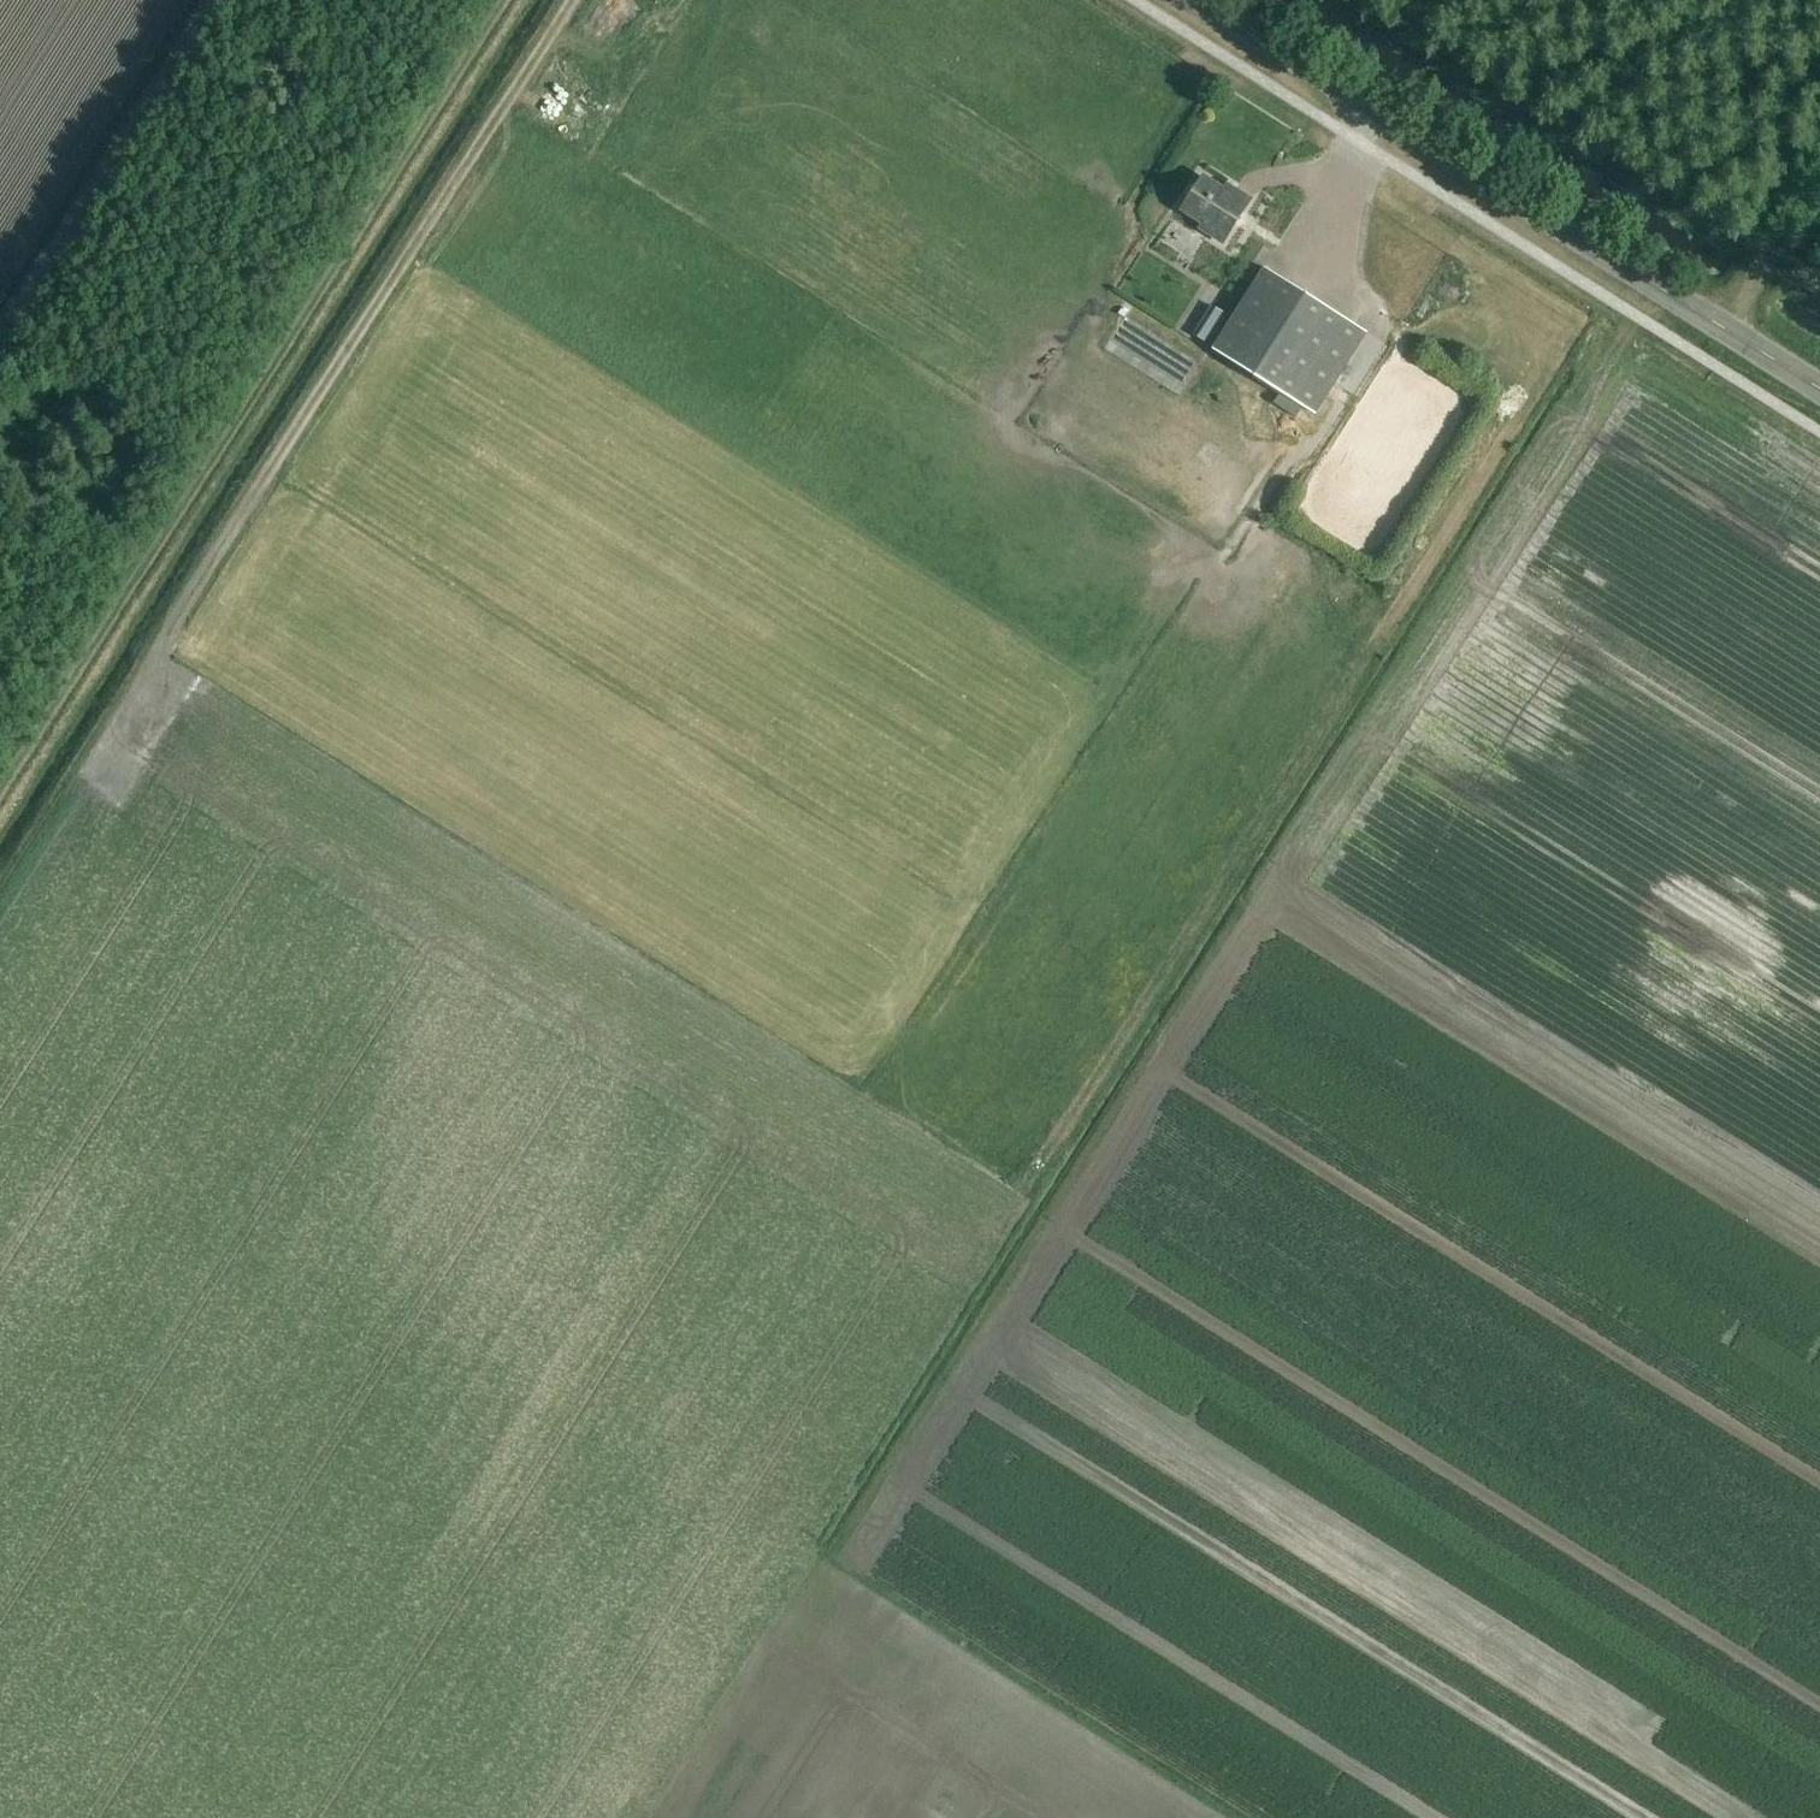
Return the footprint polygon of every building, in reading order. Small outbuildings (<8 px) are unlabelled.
[(543,96),(536,105),(559,122),(565,114),(543,96)] [(1224,191),(1203,177),(1182,210),(1203,223),(1200,228),(1224,243),(1251,201),(1227,186),(1224,191)] [(1154,243),(1194,268),(1207,247),(1152,214),(1132,247),(1146,255),(1154,243)] [(1316,415),(1368,335),(1266,269),(1214,349),(1316,415)] [(1280,393),(1274,403),(1296,417),(1302,408),(1280,393)]
